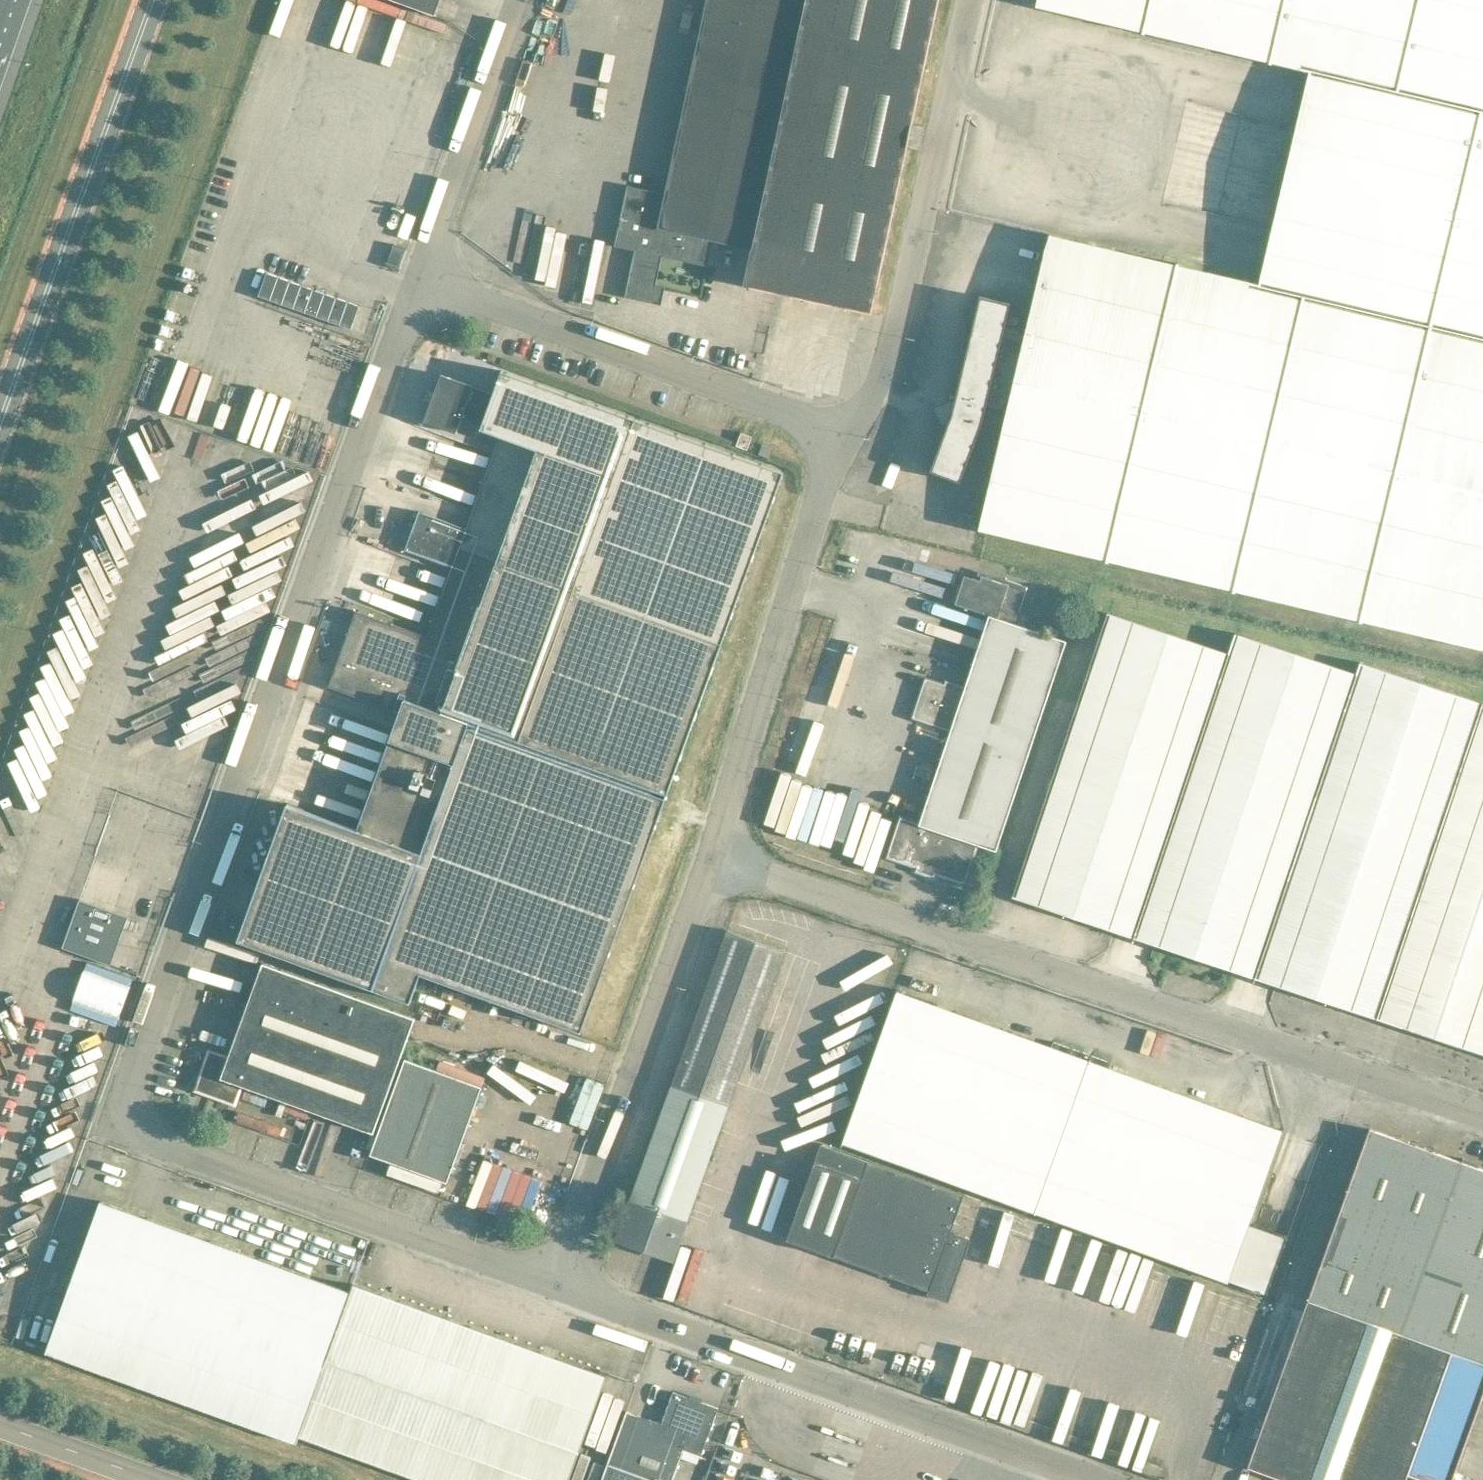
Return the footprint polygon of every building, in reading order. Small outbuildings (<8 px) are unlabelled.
[(435,15),(440,0),(393,0),(435,15)] [(665,193),(628,185),(615,245),(635,250),(625,297),(661,305),(665,287),(656,285),(662,256),(708,266),(714,240),(752,249),(745,285),(872,313),(939,0),(707,0),(665,193)] [(1005,324),(1010,303),(980,296),(974,320),(968,320),(961,373),(954,403),(950,402),(942,406),(940,415),(944,422),(948,424),(930,471),(960,482),(981,424),(986,407),(1007,412),(980,529),(1482,648),(1482,0),(1038,0),(1037,6),(1310,70),(1259,284),(1049,234),(1027,329),(1005,324)] [(352,329),(360,305),(267,272),(259,295),(352,329)] [(583,1031),(784,472),(502,370),(493,394),(441,374),(434,393),(428,390),(425,400),(431,402),(424,421),(456,433),(462,417),(482,425),(481,429),(500,436),(467,528),(419,511),(405,550),(452,567),(427,636),(356,610),(329,686),(400,711),(358,829),(287,804),(239,940),(412,1002),(422,973),(583,1031)] [(752,436),(741,432),(736,446),(747,450),(752,436)] [(772,448),(763,444),(759,454),(769,457),(772,448)] [(974,527),(977,516),(958,512),(956,523),(974,527)] [(955,603),(989,614),(1015,623),(1027,586),(995,575),(993,580),(981,576),(980,580),(965,575),(955,603)] [(1012,896),(1482,1053),(1482,703),(1360,662),(1356,673),(1235,633),(1229,653),(1107,612),(1012,896)] [(1067,641),(1015,623),(989,614),(964,691),(954,687),(955,684),(946,681),(945,684),(926,678),(913,717),(951,730),(919,823),(900,817),(887,856),(918,866),(917,870),(933,875),(934,872),(964,882),(977,844),(996,850),(1067,641)] [(63,947),(111,964),(140,881),(93,864),(63,947)] [(784,950),(728,930),(617,1239),(673,1259),(784,950)] [(374,1133),(415,1018),(263,963),(229,1057),(210,1051),(196,1089),(235,1103),(241,1085),(374,1133)] [(841,1145),(1227,1284),(1283,1130),(1109,1067),(1111,1062),(1053,1041),(1051,1047),(898,991),(898,989),(897,989),(841,1145)] [(447,1182),(482,1087),(405,1059),(371,1154),(447,1182)] [(519,1150),(529,1155),(537,1139),(491,1115),(484,1129),(508,1142),(503,1152),(515,1158),(519,1150)] [(1248,1466),(1287,1479),(1405,1479),(1407,1473),(1427,1479),(1443,1479),(1482,1370),(1482,1169),(1370,1129),(1248,1466)] [(821,1143),(787,1239),(929,1290),(927,1293),(948,1301),(971,1239),(951,1232),(964,1194),(821,1143)] [(299,1435),(351,1292),(101,1201),(46,1352),(296,1443),(299,1435)] [(515,1343),(354,1284),(351,1292),(299,1435),(426,1479),(466,1479),(515,1343)] [(608,1376),(515,1343),(466,1479),(571,1479),(608,1376)] [(684,1449),(701,1455),(718,1408),(673,1391),(662,1423),(627,1411),(601,1479),(672,1479),(684,1449)]
